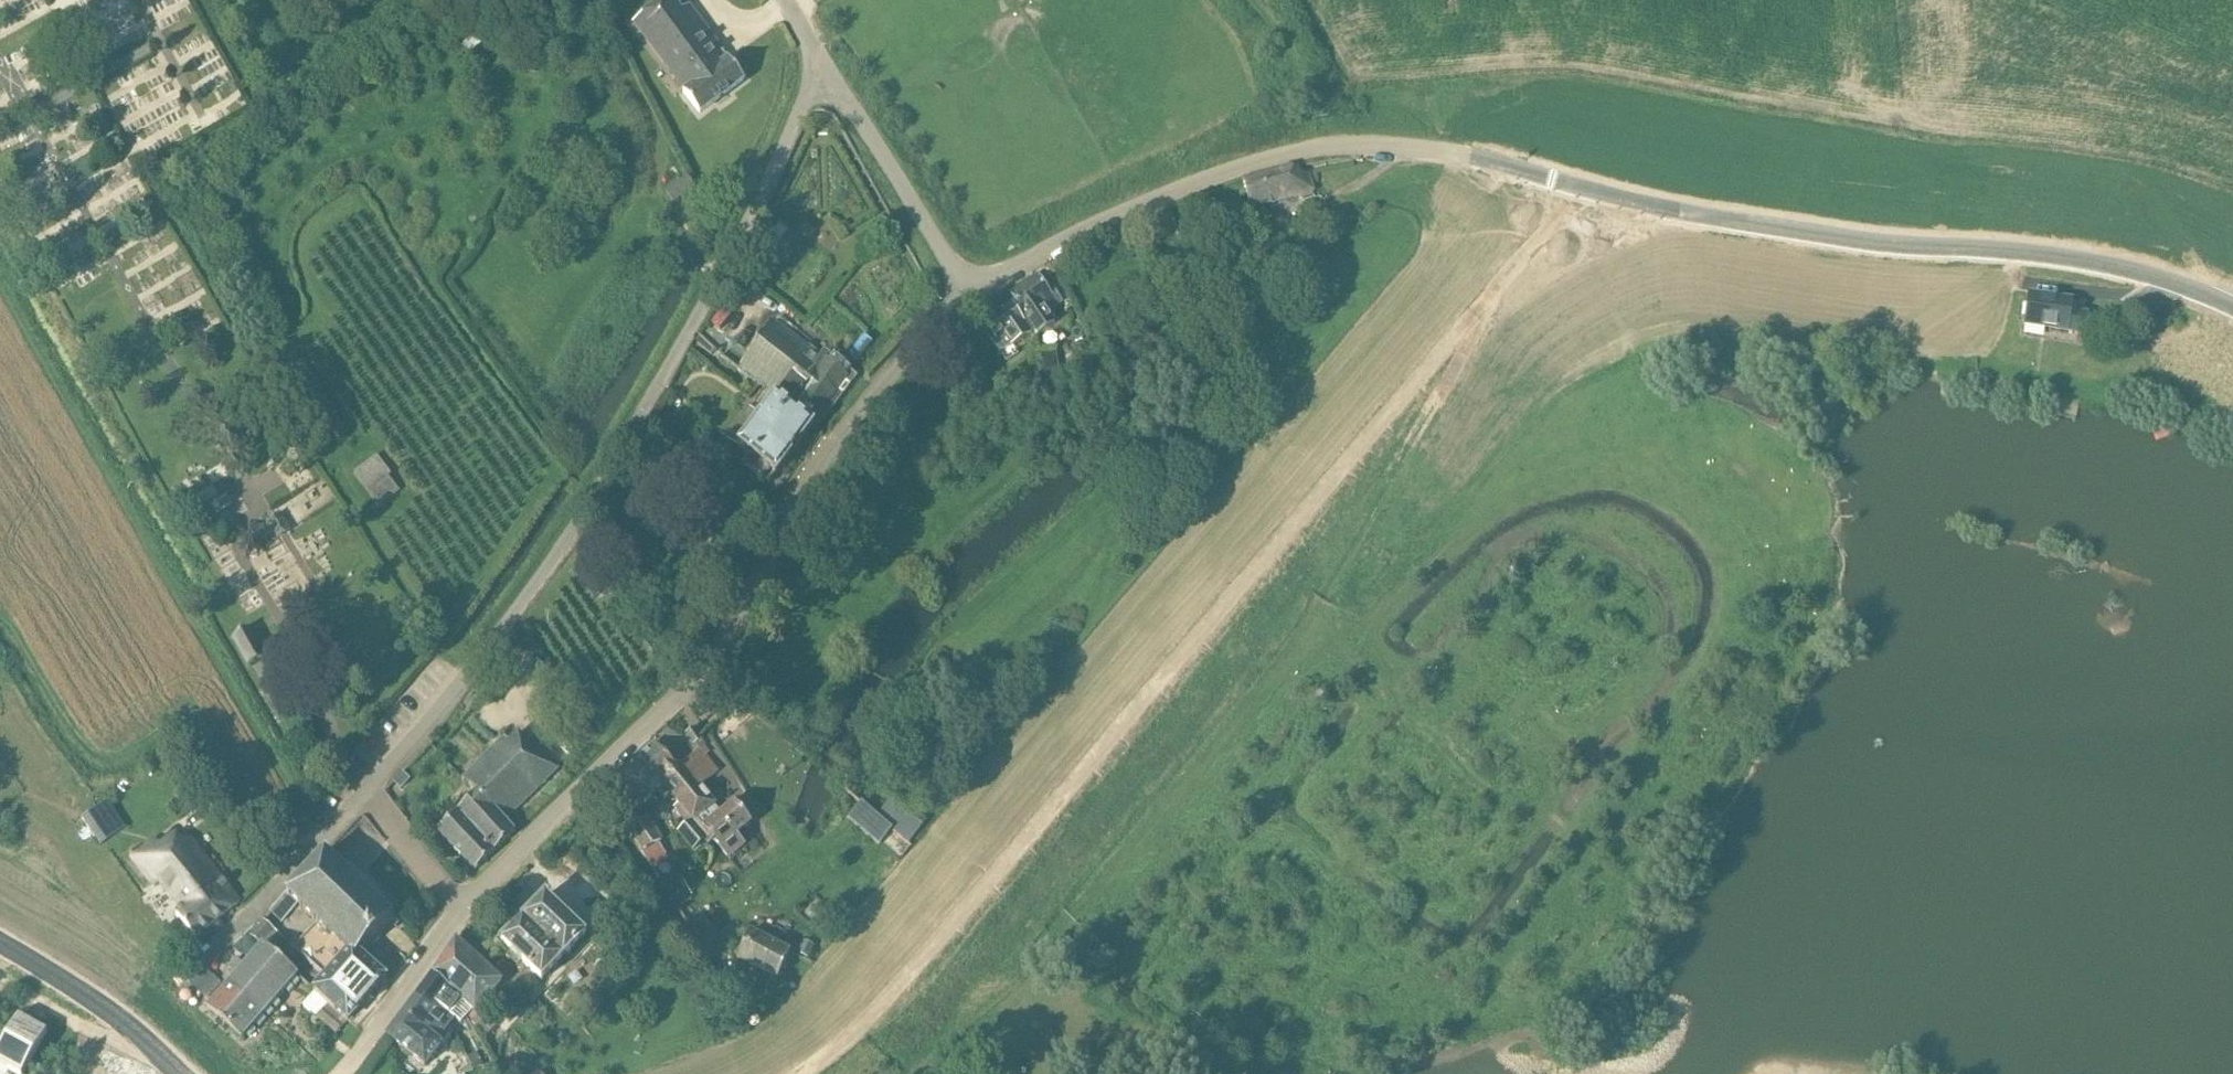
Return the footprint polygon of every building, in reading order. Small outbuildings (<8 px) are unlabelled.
[(728,58),(689,7),(679,14),(668,0),(666,0),(634,24),(679,83),(677,84),(700,115),(745,80),(728,58)] [(1296,176),(1294,167),(1243,181),(1250,208),(1313,192),(1308,173),(1296,176)] [(696,188),(687,175),(665,192),(675,204),(696,188)] [(1010,292),(1030,323),(1038,336),(1057,323),(1049,311),(1062,303),(1054,290),(1050,293),(1037,274),(1010,292)] [(2029,294),(2024,325),(2084,334),(2087,314),(2071,312),(2073,300),(2029,294)] [(1031,334),(1024,323),(1012,302),(985,318),(997,339),(994,342),(1000,352),(1031,334)] [(777,396),(775,398),(814,427),(815,425),(850,379),(775,323),(740,369),(777,396)] [(1057,343),(1040,349),(1047,377),(1065,371),(1057,343)] [(777,475),(814,427),(775,398),(763,415),(750,405),(727,439),(739,447),(752,456),(744,468),(768,488),(777,475)] [(378,454),(355,471),(382,507),(405,490),(378,454)] [(292,531),(281,513),(267,521),(278,539),(292,531)] [(251,628),(231,639),(247,667),(266,656),(251,628)] [(706,692),(694,702),(704,715),(716,705),(706,692)] [(461,779),(476,794),(438,834),(477,872),(516,832),(506,822),(560,769),(531,742),(529,744),(519,732),(506,743),(502,739),(461,779)] [(661,783),(677,768),(654,742),(604,786),(627,813),(661,783)] [(699,750),(677,768),(661,783),(680,805),(700,786),(717,771),(699,750)] [(716,804),(700,786),(680,805),(694,821),(709,840),(712,843),(716,839),(725,849),(739,837),(737,834),(751,821),(735,803),(721,815),(713,806),(716,804)] [(880,813),(888,800),(874,792),(866,805),(880,813)] [(854,815),(880,839),(893,826),(910,841),(926,824),(896,796),(878,815),(865,803),(854,815)] [(677,834),(693,854),(709,840),(694,821),(680,805),(674,811),(687,824),(677,834)] [(95,810),(82,818),(96,838),(108,830),(95,810)] [(642,854),(664,842),(649,817),(627,830),(642,854)] [(239,902),(191,840),(185,845),(176,833),(158,845),(153,839),(131,856),(154,885),(159,882),(181,909),(176,913),(197,939),(239,902)] [(299,906),(316,922),(355,959),(359,954),(394,917),(326,853),(287,895),(269,913),(282,925),(299,906)] [(501,942),(543,982),(587,935),(546,895),(501,942)] [(265,945),(272,952),(283,938),(263,921),(250,936),(262,946),(265,945)] [(316,993),(348,1021),(349,1021),(386,978),(359,954),(355,959),(316,922),(292,951),(328,979),(316,993)] [(752,932),(737,962),(777,982),(792,951),(752,932)] [(433,974),(440,980),(476,1013),(504,981),(456,937),(432,973),(433,974)] [(227,985),(262,1016),(298,975),(272,952),(265,945),(262,946),(243,968),(238,963),(229,973),(234,978),(227,985)] [(207,995),(220,981),(203,966),(191,980),(207,995)] [(455,1017),(465,1005),(440,980),(433,974),(415,997),(431,1009),(436,1004),(445,1013),(448,1010),(455,1017)] [(242,1039),(262,1016),(227,985),(207,1008),(242,1039)] [(438,1040),(455,1017),(448,1010),(445,1013),(436,1004),(431,1009),(415,997),(386,1035),(426,1066),(443,1044),(438,1040)] [(0,1026),(0,1063),(21,1073),(31,1073),(52,1034),(8,1011),(0,1026)]
